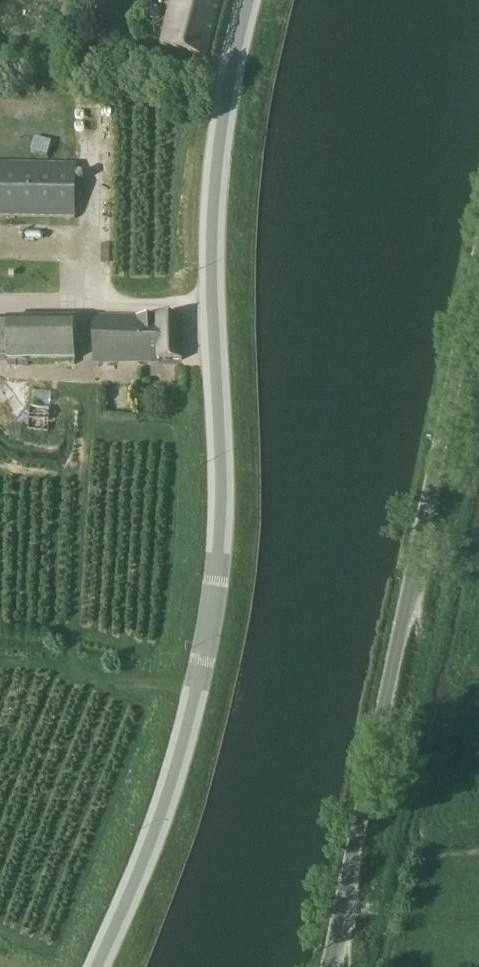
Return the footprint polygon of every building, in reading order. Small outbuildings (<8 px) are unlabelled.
[(162,48),(206,59),(222,0),(174,0),(162,48)] [(35,139),(32,154),(50,158),(53,143),(35,139)] [(76,218),(77,165),(0,164),(0,216),(76,218)] [(95,362),(160,362),(159,318),(94,318),(94,336),(90,336),(90,344),(94,344),(95,362)] [(159,318),(160,362),(183,361),(182,318),(159,318)] [(90,344),(90,336),(76,336),(76,320),(8,321),(8,324),(0,324),(0,356),(8,356),(8,361),(76,360),(76,344),(90,344)] [(29,408),(28,432),(48,433),(50,409),(29,408)]
